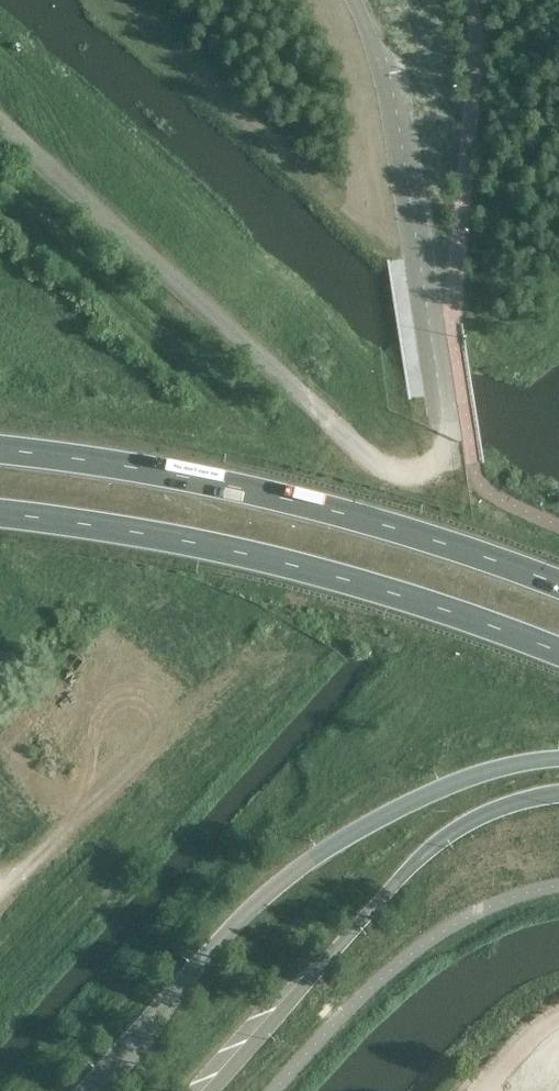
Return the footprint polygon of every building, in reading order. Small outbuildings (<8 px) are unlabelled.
[(553,1045),(552,1044),(532,1058),(549,1084),(543,1090),(558,1090),(558,1045),(553,1045)]
